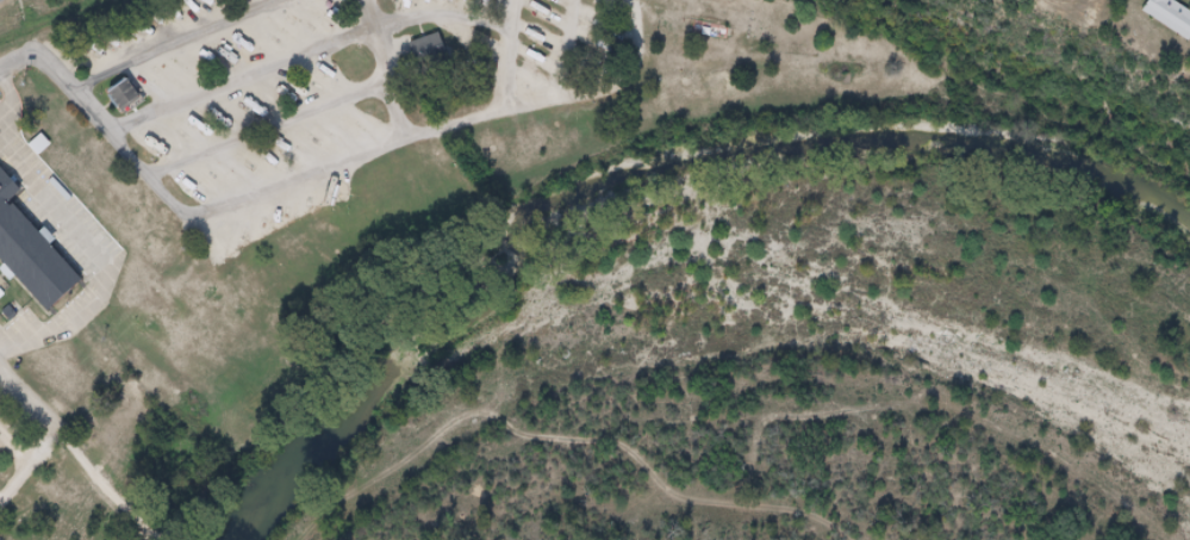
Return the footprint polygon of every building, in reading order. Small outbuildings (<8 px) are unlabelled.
[(1149,17),(1189,42),(1189,12),(1183,7),(1187,0),(1160,0),(1149,17)] [(438,35),(449,66),(422,75),(411,44),(438,35)] [(107,93),(118,111),(127,105),(130,110),(143,103),(129,80),(107,93)] [(11,265),(0,253),(0,172),(21,194),(11,204),(42,236),(48,230),(60,242),(54,248),(85,281),(50,314),(17,278),(12,281),(2,272),(11,265)] [(4,312),(12,323),(20,317),(12,306),(4,312)]
